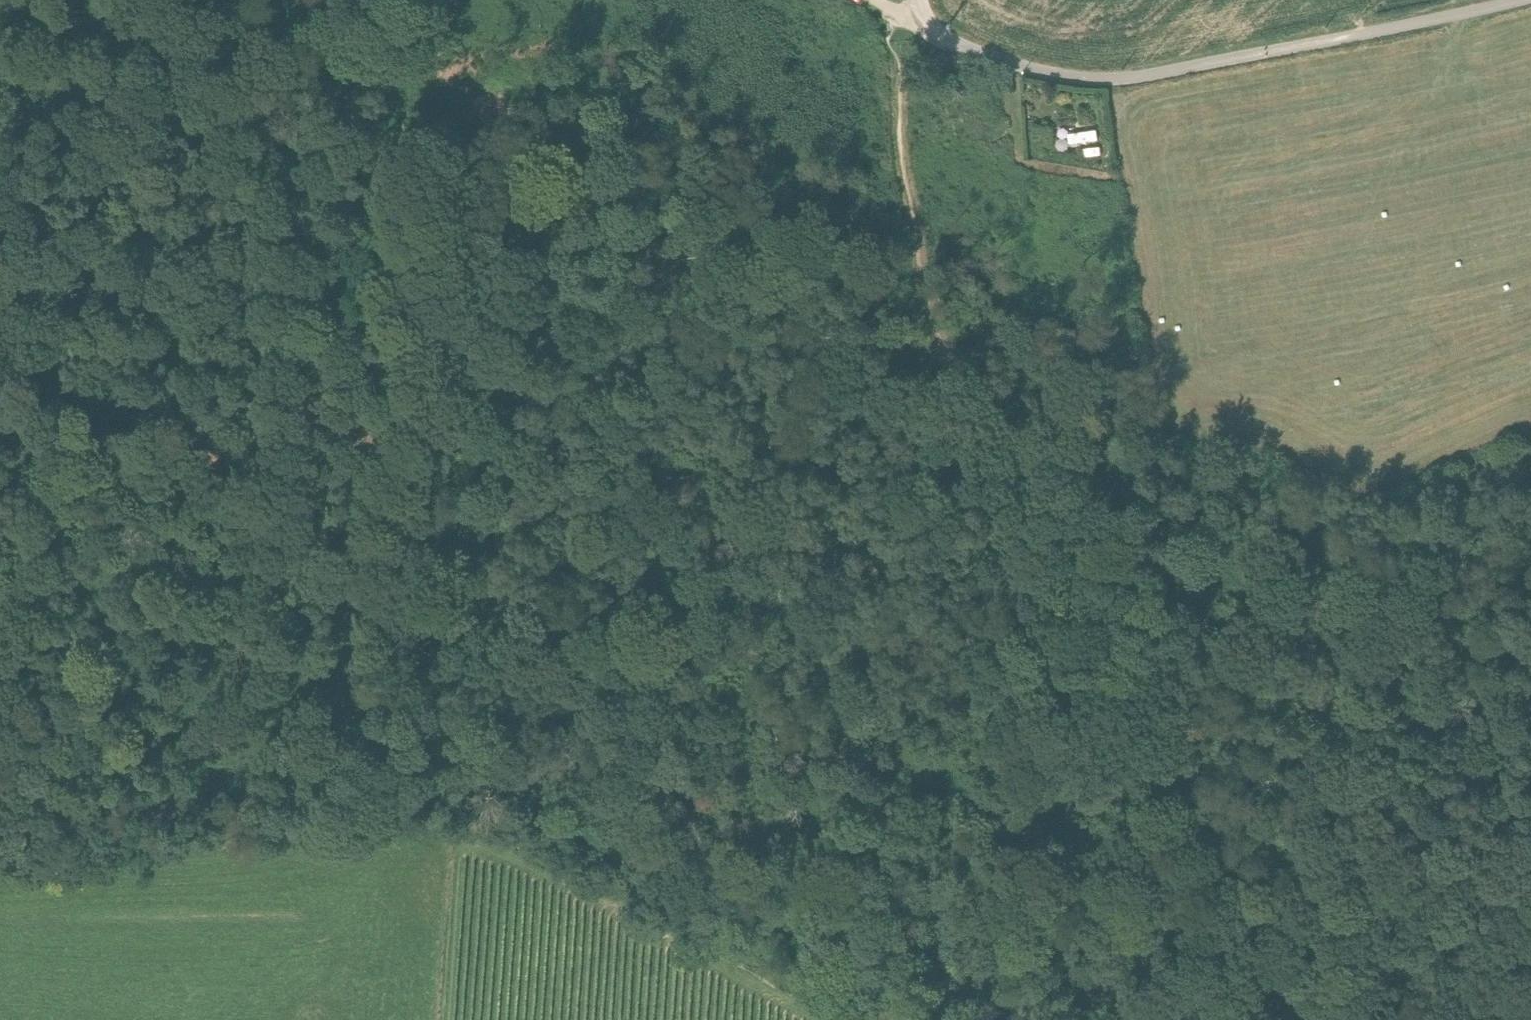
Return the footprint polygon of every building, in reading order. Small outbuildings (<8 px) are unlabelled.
[(1095,126),(1076,128),(1078,142),(1097,140),(1095,126)]
